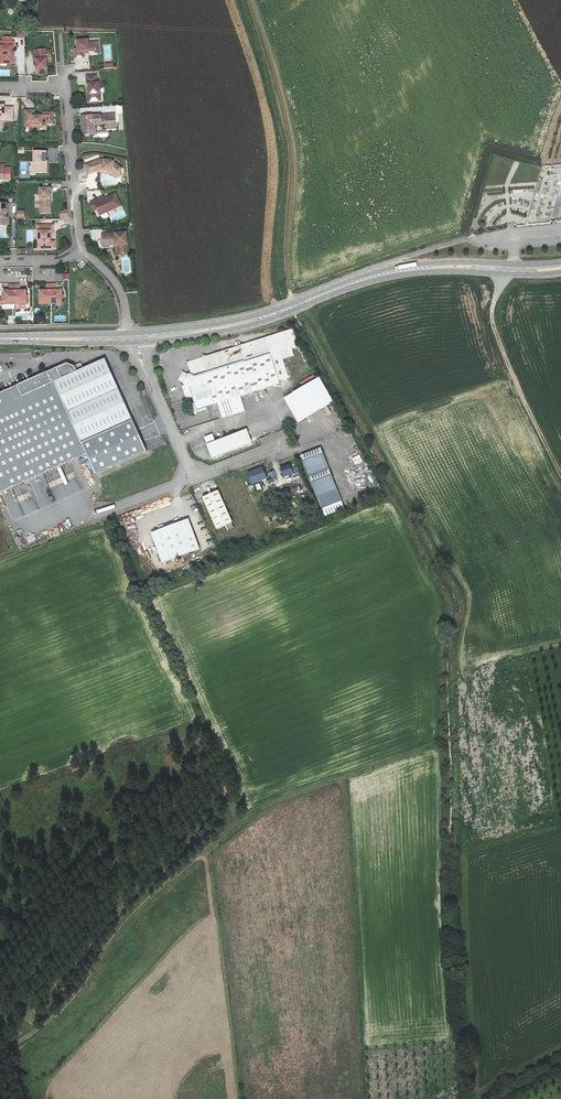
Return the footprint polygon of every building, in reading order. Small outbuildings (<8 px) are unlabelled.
[(25,75),(24,31),(16,31),(17,75),(25,75)] [(86,44),(75,45),(75,53),(72,53),(73,63),(81,62),(81,55),(86,54),(86,57),(94,56),(93,46),(86,47),(86,44)] [(0,45),(0,65),(9,65),(9,59),(10,50),(12,50),(12,45),(0,45)] [(43,53),(33,54),(33,61),(32,61),(32,64),(33,64),(34,74),(45,73),(43,53)] [(94,80),(84,80),(84,89),(86,89),(86,98),(85,98),(86,106),(95,105),(95,97),(97,97),(96,87),(94,87),(94,80)] [(3,120),(3,124),(10,124),(10,111),(1,111),(1,109),(0,109),(0,120),(3,120)] [(32,113),(22,113),(22,129),(27,129),(27,128),(34,128),(34,129),(41,129),(41,122),(44,122),(44,126),(50,126),(51,116),(40,115),(40,117),(37,117),(37,119),(34,119),(31,119),(32,113)] [(111,119),(78,121),(80,139),(93,138),(92,129),(103,128),(104,134),(112,133),(111,119)] [(43,156),(31,155),(31,167),(29,166),(29,177),(43,178),(44,167),(43,167),(43,156)] [(97,164),(82,169),(85,179),(98,174),(108,175),(107,176),(112,179),(116,177),(117,173),(112,168),(109,168),(109,166),(97,164)] [(49,189),(38,189),(39,209),(39,214),(49,214),(49,209),(48,209),(48,199),(49,199),(49,189)] [(97,202),(87,207),(90,215),(93,214),(96,219),(117,210),(112,198),(98,204),(97,202)] [(24,220),(25,210),(16,210),(16,219),(24,220)] [(67,219),(66,211),(62,211),(59,215),(59,219),(67,219)] [(52,226),(36,226),(36,232),(38,232),(38,242),(37,242),(37,249),(49,249),(50,248),(51,243),(49,242),(49,233),(52,234),(52,226)] [(123,236),(99,238),(100,249),(114,248),(115,259),(125,258),(123,236)] [(6,289),(6,295),(0,295),(0,308),(22,308),(22,295),(16,295),(16,288),(6,289)] [(52,288),(42,288),(42,295),(36,295),(36,308),(58,308),(58,294),(52,294),(52,288)] [(278,382),(278,380),(288,377),(282,359),(294,355),(291,347),(296,345),(291,330),(188,363),(191,374),(185,384),(182,385),(186,397),(193,395),(195,401),(197,408),(206,405),(217,401),(223,417),(244,411),(239,395),(278,382)] [(132,418),(126,405),(105,358),(84,368),(81,362),(75,365),(67,363),(57,367),(62,378),(55,381),(82,440),(132,418)] [(57,367),(0,393),(0,491),(86,453),(95,473),(146,450),(132,418),(82,440),(55,381),(62,378),(57,367)] [(318,377),(284,397),(298,421),(332,401),(318,377)] [(208,410),(206,405),(197,408),(195,401),(193,405),(196,414),(208,410)] [(212,434),(204,437),(212,457),(251,442),(246,429),(215,441),(212,434)] [(300,456),(324,515),(344,508),(320,448),(300,456)] [(352,458),(355,465),(362,462),(360,455),(352,458)] [(280,468),(284,476),(293,473),(289,464),(280,468)] [(262,467),(248,473),(252,483),(266,478),(262,467)] [(48,485),(41,487),(43,498),(51,496),(48,485)] [(14,520),(24,515),(11,490),(2,494),(14,520)] [(218,490),(202,497),(216,529),(232,522),(218,490)] [(4,511),(7,526),(12,525),(9,510),(4,511)] [(188,519),(151,533),(163,561),(199,547),(188,519)] [(59,535),(65,532),(60,521),(54,524),(59,535)] [(19,536),(14,538),(17,546),(22,544),(19,536)]
